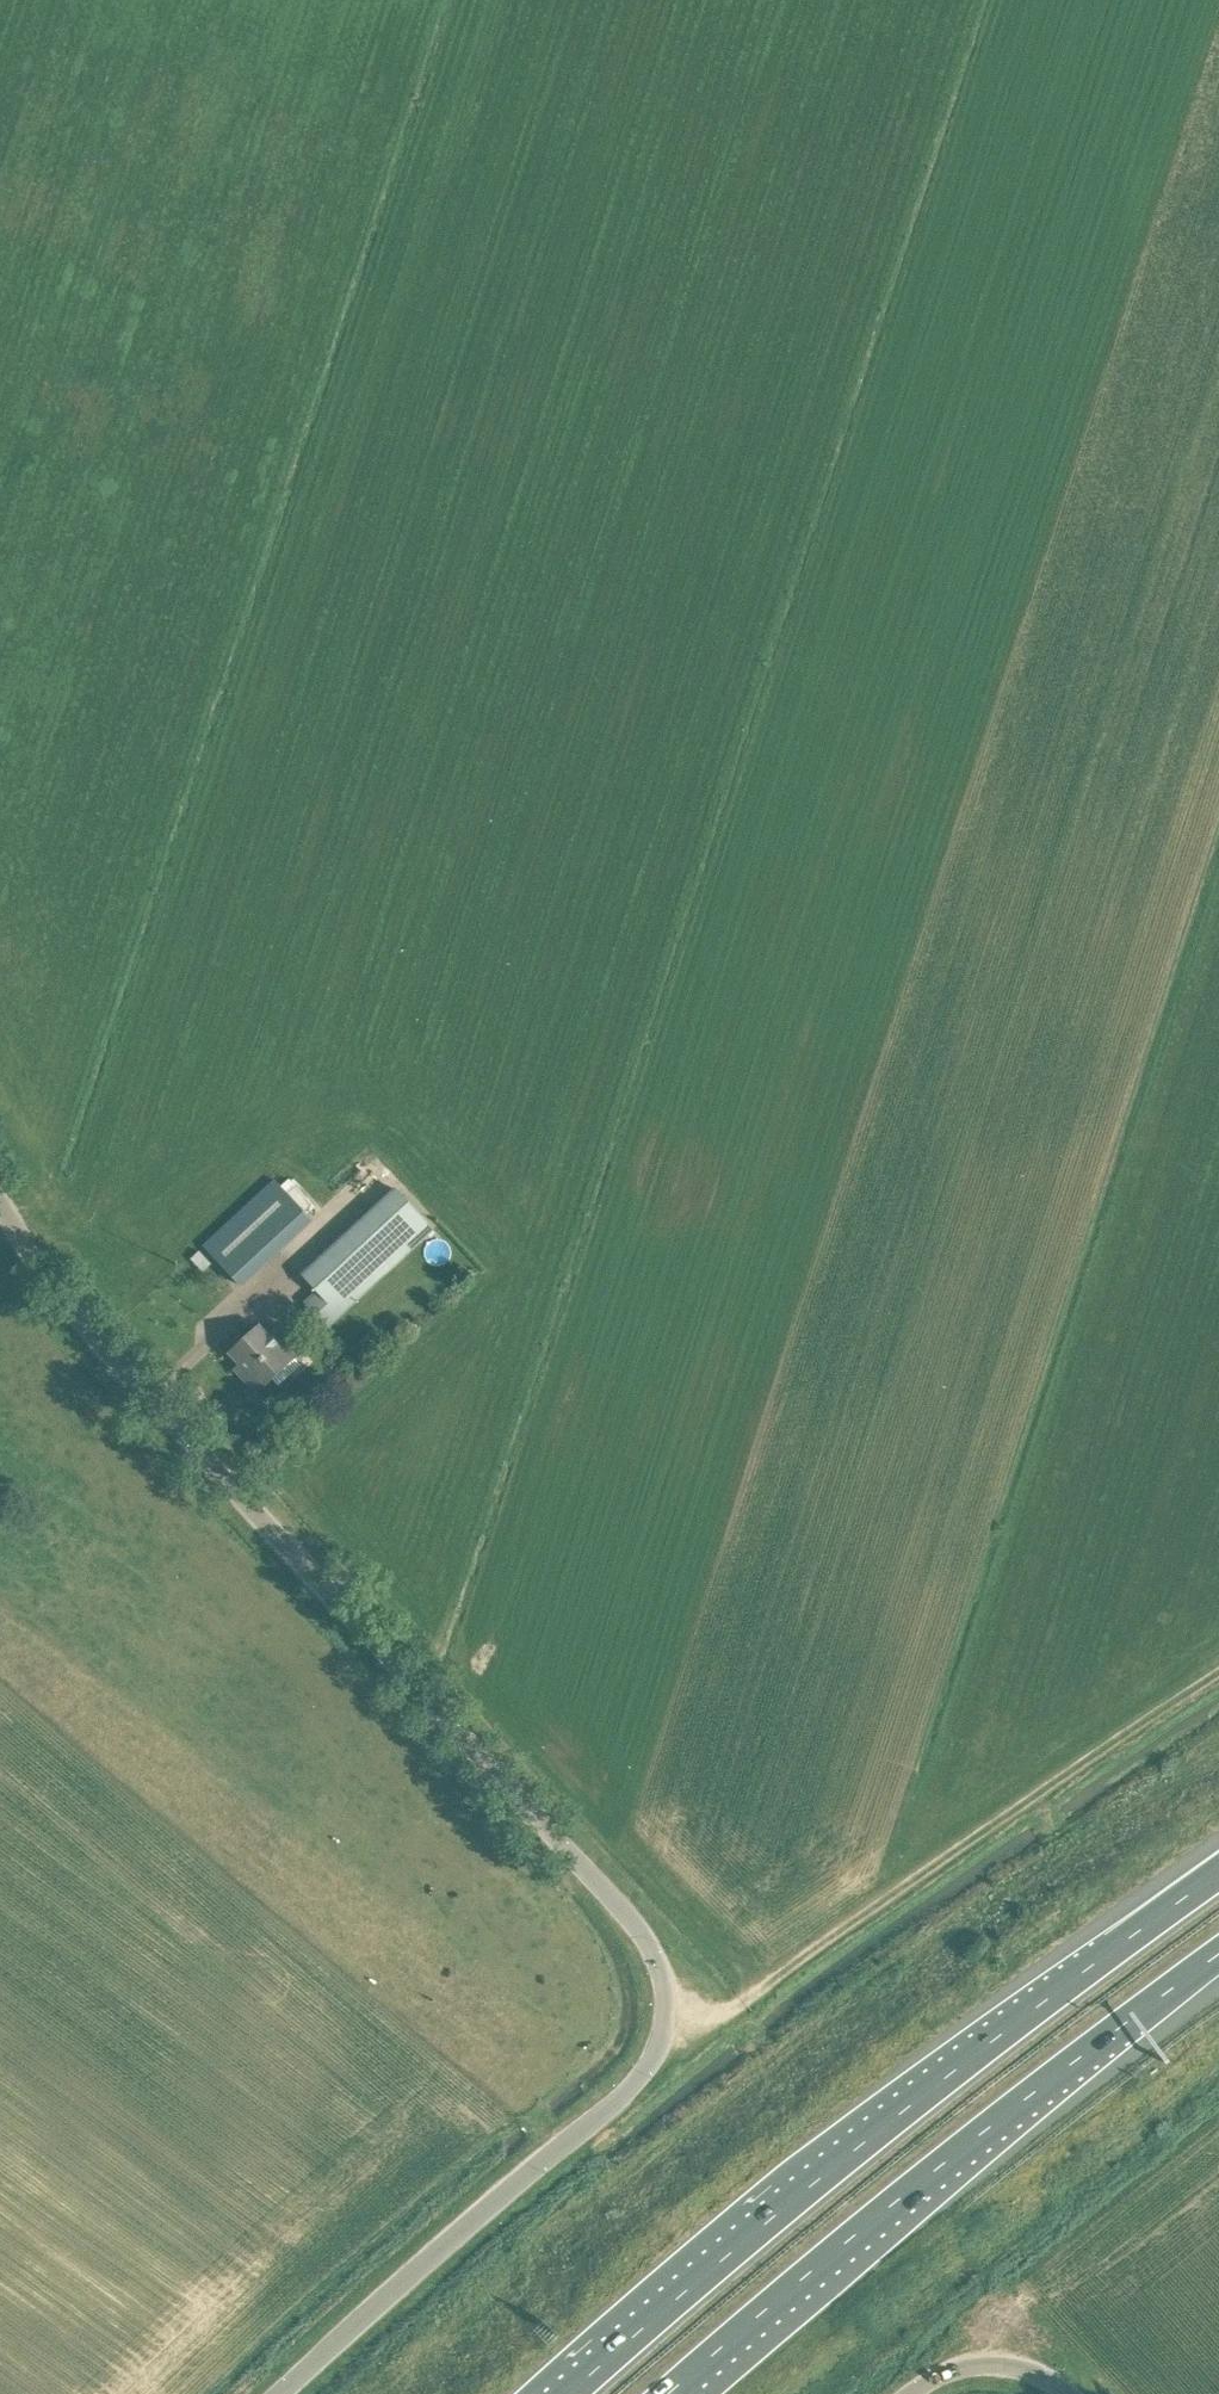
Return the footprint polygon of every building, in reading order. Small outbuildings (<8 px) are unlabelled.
[(240,1285),(257,1268),(312,1218),(276,1180),(204,1246),(240,1285)] [(395,1186),(302,1274),(317,1289),(314,1291),(329,1307),(318,1316),(329,1327),(434,1229),(395,1186)] [(258,1392),(276,1376),(300,1353),(277,1328),(269,1336),(259,1326),(231,1352),(247,1370),(242,1375),(258,1392)]
